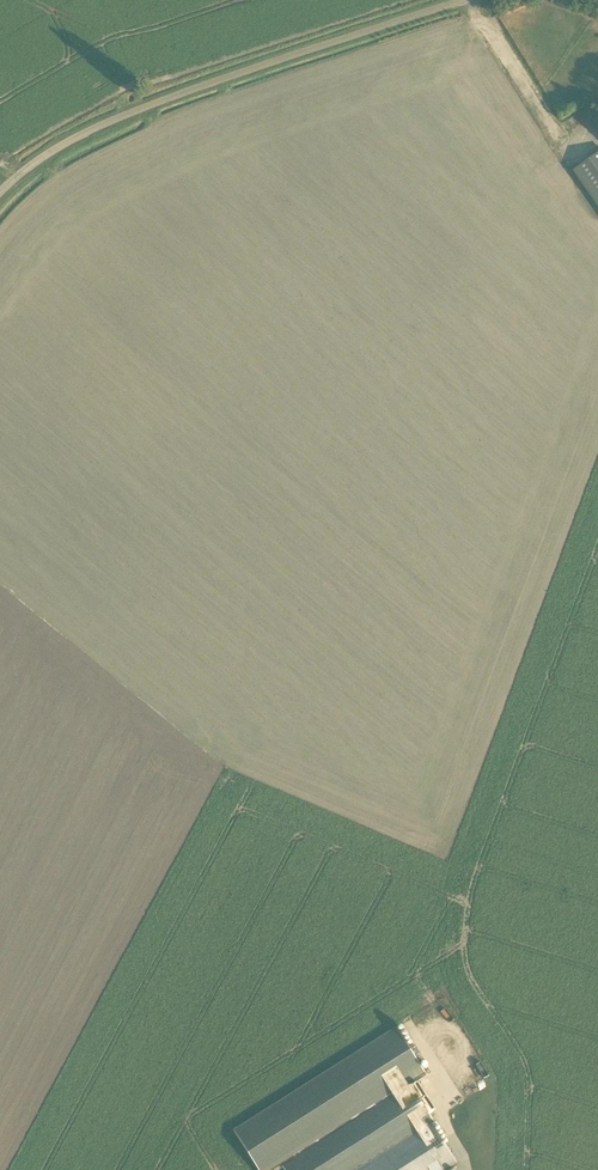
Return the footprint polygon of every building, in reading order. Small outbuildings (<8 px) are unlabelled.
[(597,207),(597,153),(573,171),(597,207)] [(473,647),(478,633),(472,631),(467,645),(473,647)] [(456,1167),(455,1165),(457,1164),(432,1125),(435,1123),(429,1115),(436,1110),(419,1082),(428,1076),(397,1029),(234,1132),(258,1169),(280,1169),(283,1168),(284,1169),(451,1169),(456,1167)]
